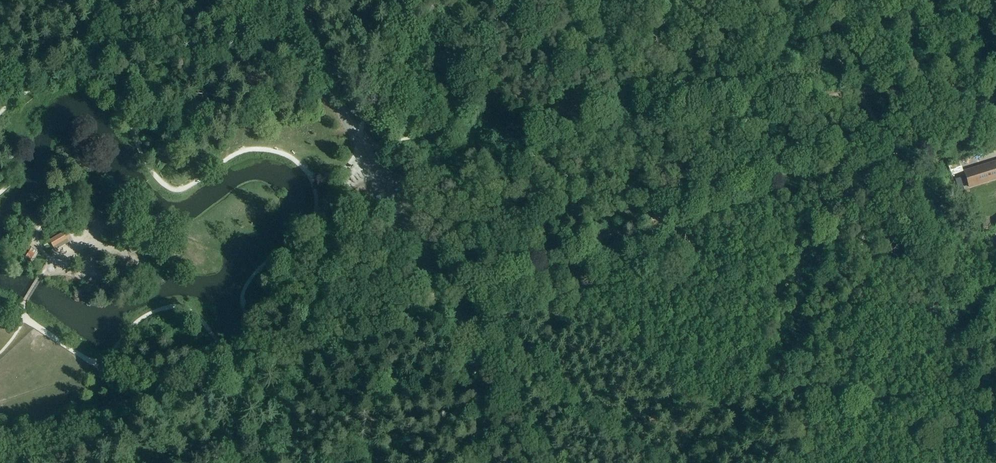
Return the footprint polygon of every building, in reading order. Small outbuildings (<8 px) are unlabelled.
[(969,188),(995,179),(995,162),(964,172),(969,188)] [(49,241),(53,247),(69,238),(65,232),(49,241)] [(126,242),(131,253),(141,249),(136,237),(126,242)] [(163,250),(171,255),(175,247),(168,243),(163,250)] [(32,247),(26,257),(31,260),(37,251),(32,247)]
